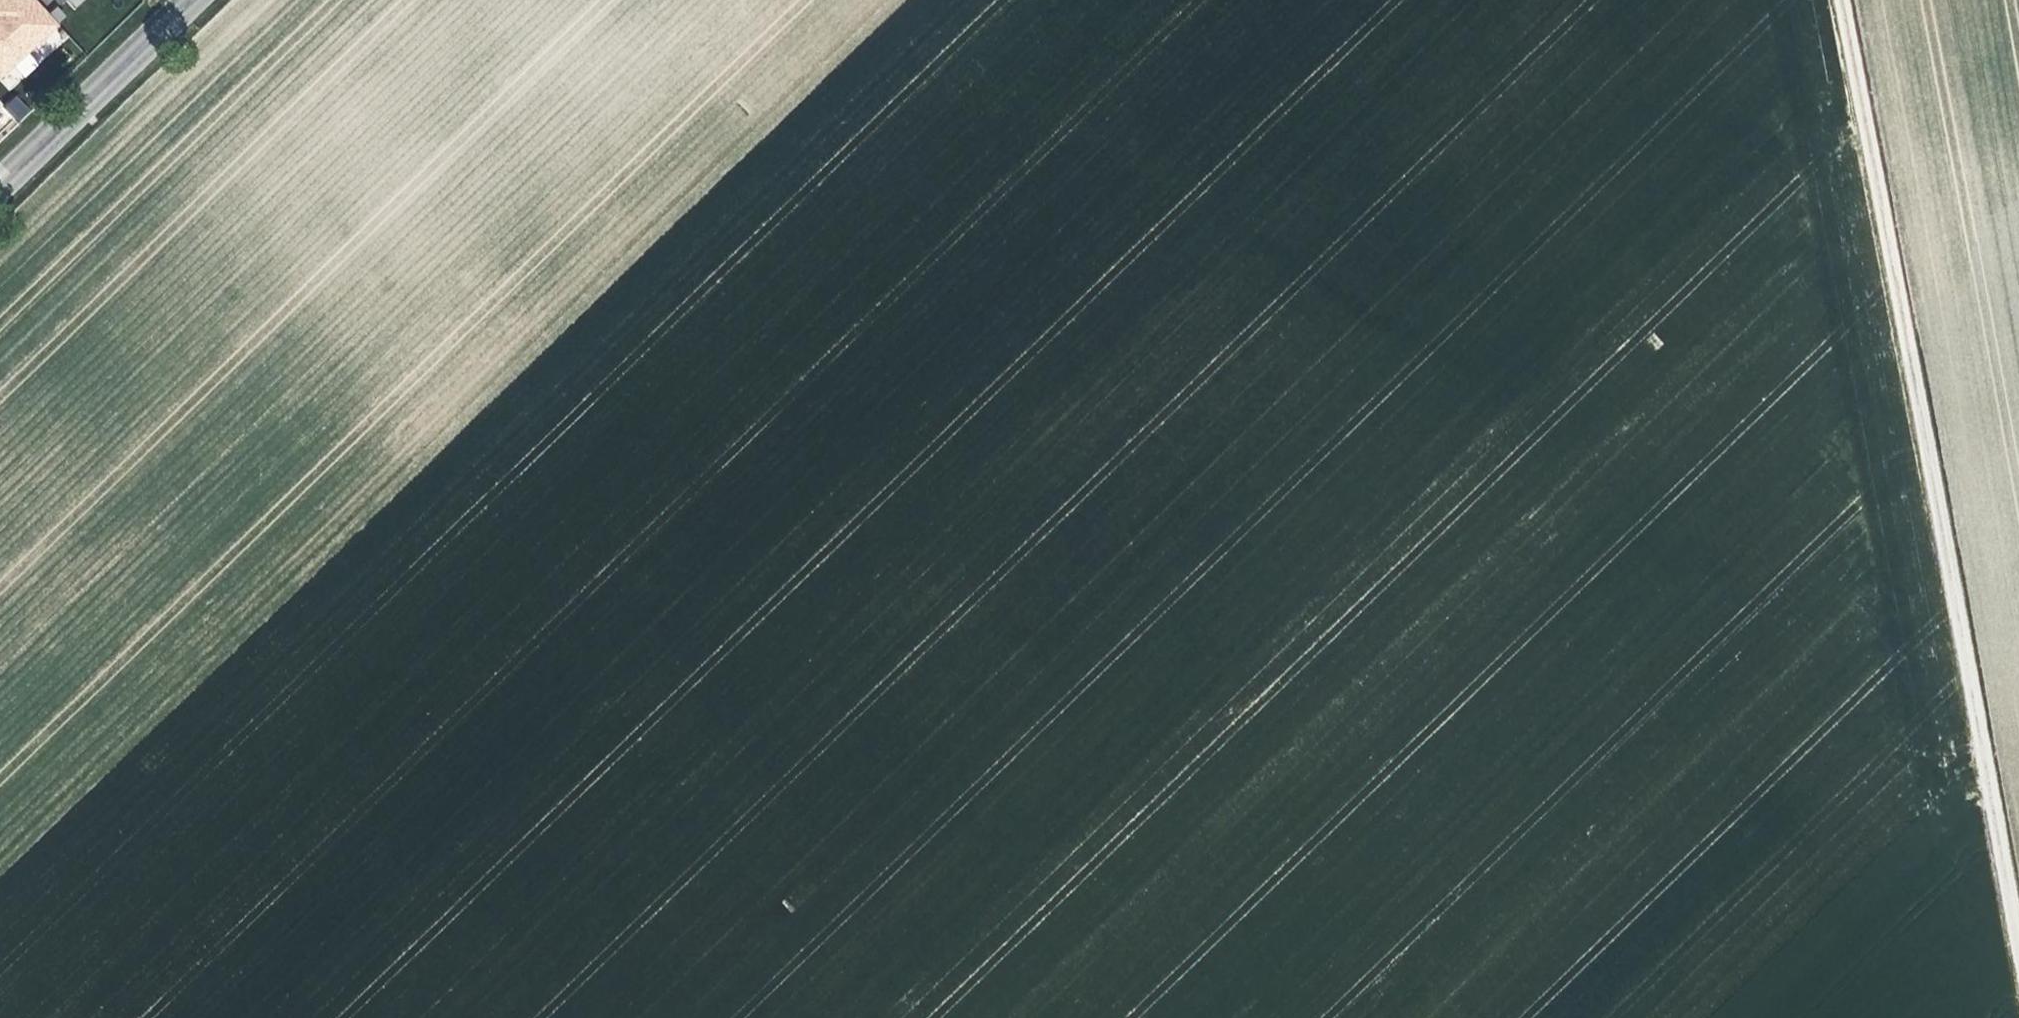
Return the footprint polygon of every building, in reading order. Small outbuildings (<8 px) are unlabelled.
[(29,0),(0,0),(0,74),(52,25),(29,0)] [(16,94),(3,106),(19,123),(32,111),(16,94)]
